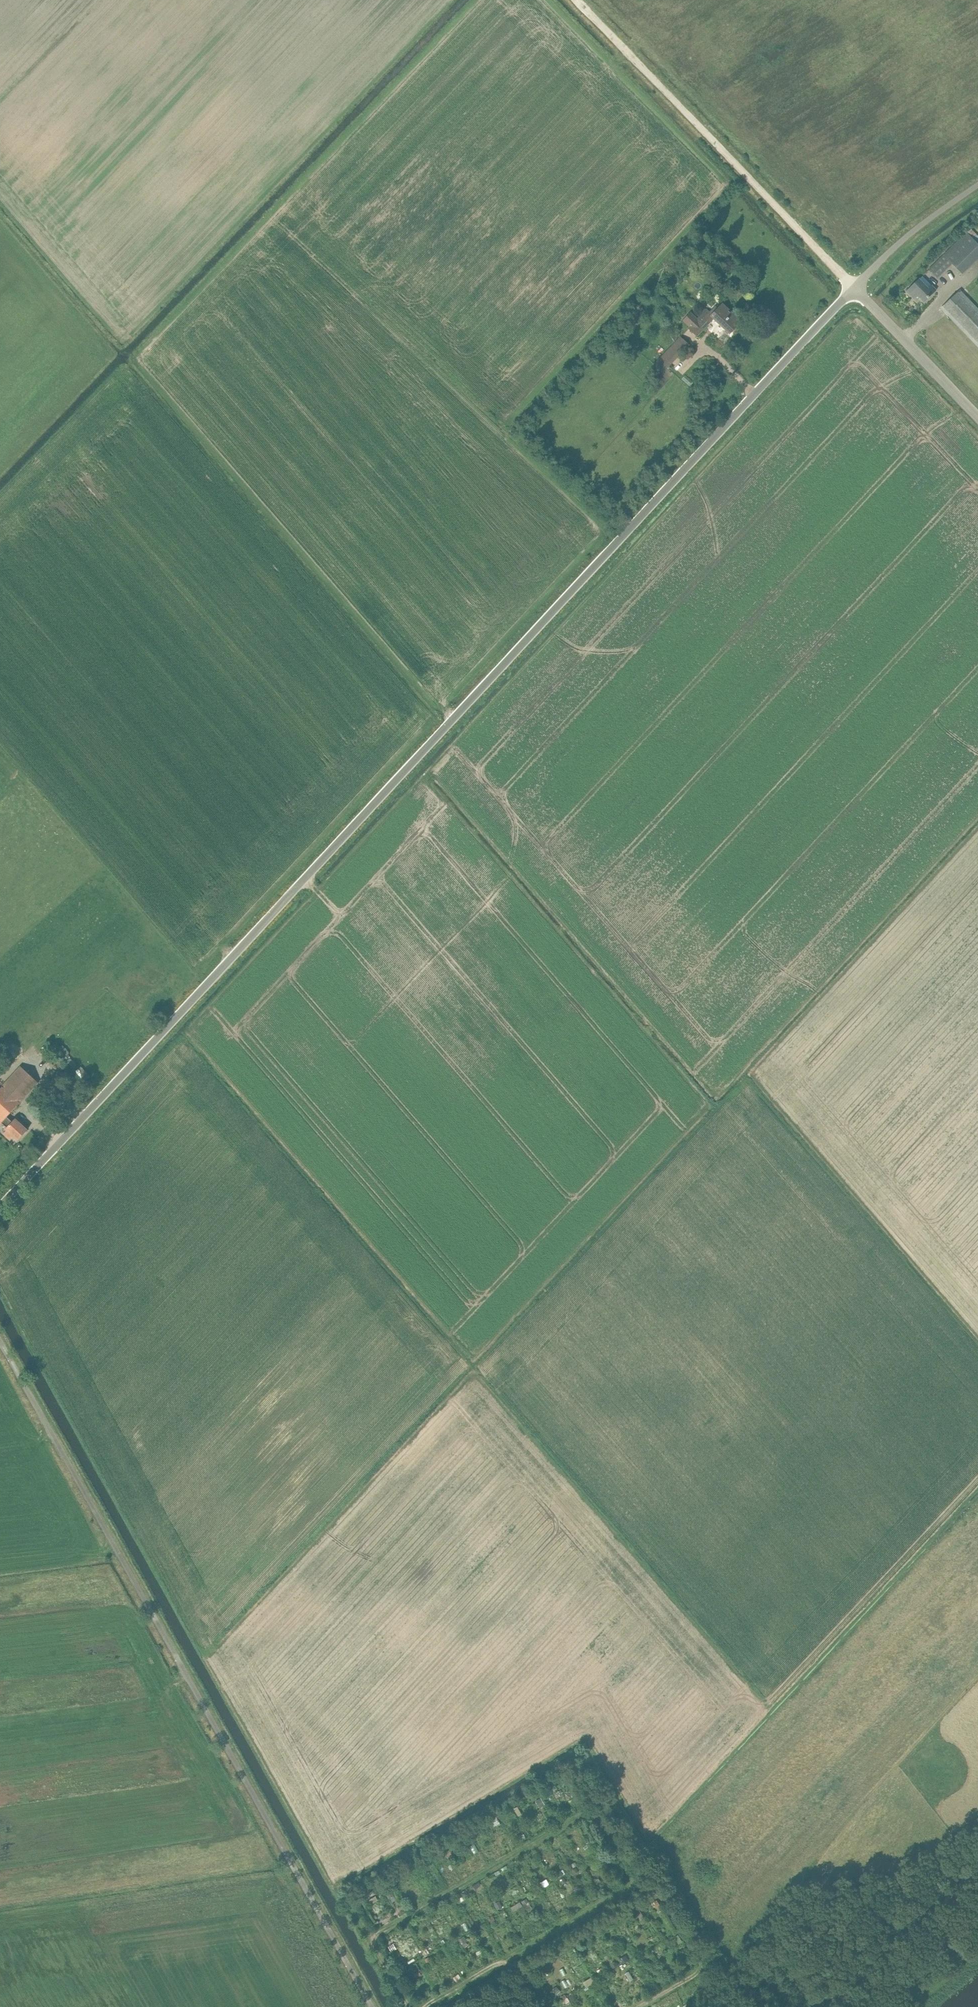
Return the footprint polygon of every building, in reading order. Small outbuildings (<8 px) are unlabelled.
[(944,255),(952,264),(956,267),(977,246),(977,242),(968,232),(944,255)] [(937,261),(929,269),(936,276),(938,278),(945,270),(937,261)] [(936,290),(931,285),(922,276),(906,291),(916,301),(919,298),(924,302),(936,290)] [(960,290),(948,301),(941,308),(977,347),(977,309),(960,290)] [(698,335),(714,318),(730,333),(740,322),(722,305),(718,309),(715,306),(709,312),(706,309),(697,318),(691,312),(683,320),(690,326),(688,328),(692,331),(693,330),(698,335)] [(689,345),(680,337),(674,343),(683,351),(689,345)] [(663,355),(655,363),(654,364),(663,372),(671,363),(663,355)] [(3,1133),(9,1140),(13,1135),(18,1140),(27,1130),(22,1125),(23,1123),(16,1117),(12,1121),(7,1116),(38,1082),(21,1066),(0,1088),(0,1124),(2,1122),(7,1127),(6,1128),(6,1129),(3,1133)]
